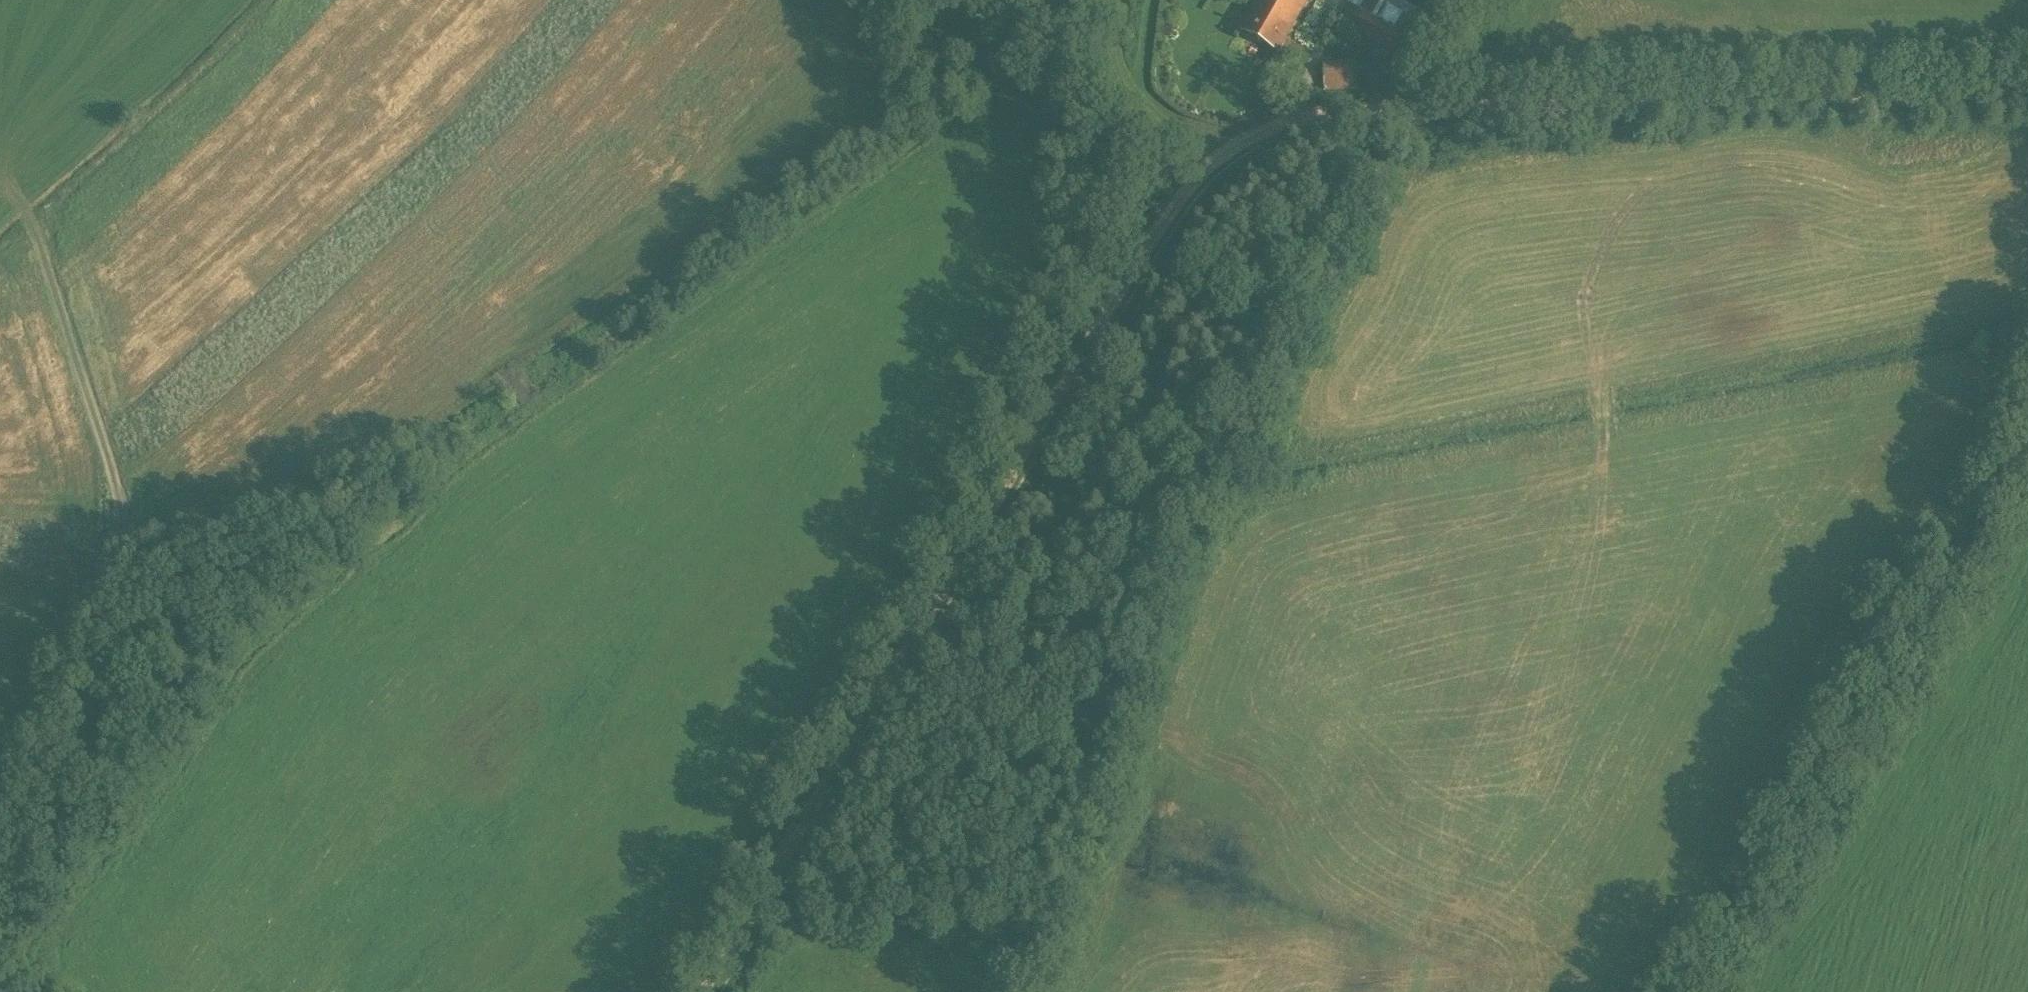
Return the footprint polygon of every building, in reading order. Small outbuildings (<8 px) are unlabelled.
[(1238,30),(1277,52),(1306,0),(1255,0),(1238,30)] [(1385,0),(1363,0),(1348,0),(1336,21),(1392,52),(1417,8),(1403,0),(1390,0),(1389,2),(1385,0)] [(1327,90),(1354,91),(1353,61),(1323,61),(1323,86),(1327,86),(1327,90)]
